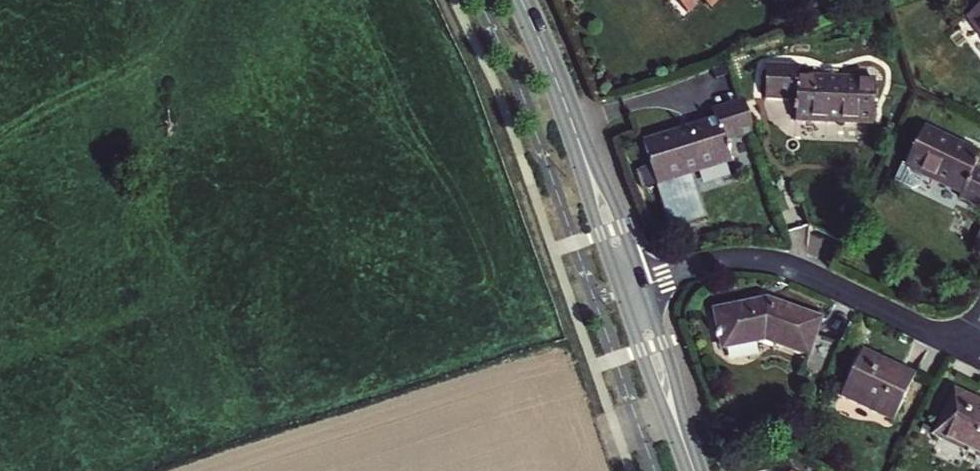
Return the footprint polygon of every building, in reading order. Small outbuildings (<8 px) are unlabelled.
[(687,16),(701,1),(711,11),(721,0),(670,0),(687,16)] [(968,17),(979,33),(979,8),(968,17)] [(799,67),(767,65),(765,98),(797,99),(796,120),(873,123),(874,80),(798,77),(799,67)] [(717,119),(642,143),(655,184),(729,161),(723,142),(755,132),(745,99),(714,109),(717,119)] [(979,207),(979,172),(974,169),(979,157),(979,154),(923,128),(905,166),(901,164),(893,180),(911,188),(917,187),(923,175),(961,193),(959,198),(979,207)] [(765,300),(714,311),(722,348),(762,339),(833,365),(840,346),(813,336),(819,320),(765,300)] [(915,376),(861,350),(840,396),(894,421),(915,376)] [(953,390),(932,435),(979,458),(979,404),(953,390)]
